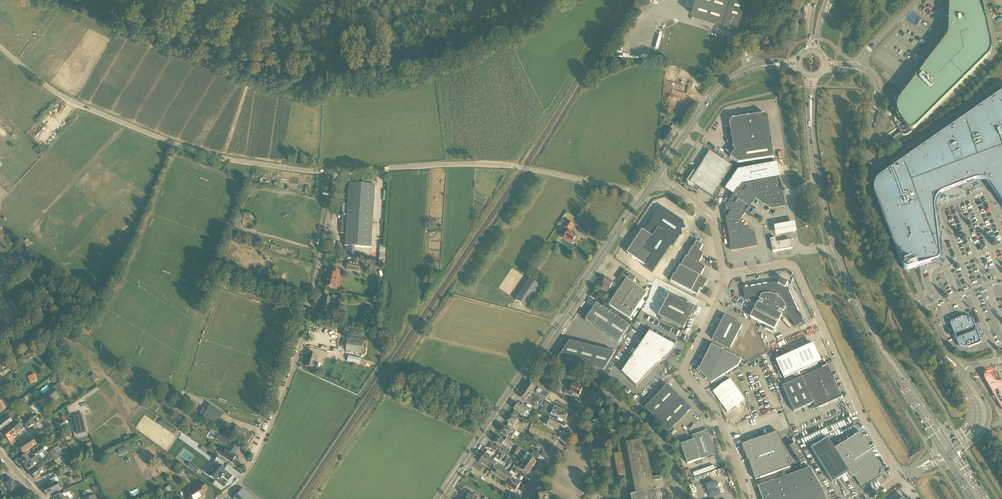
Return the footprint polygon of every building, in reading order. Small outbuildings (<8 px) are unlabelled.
[(719,0),(694,0),(690,12),(691,13),(713,19),(719,0)] [(713,19),(723,22),(723,21),(737,25),(739,17),(741,17),(746,0),(719,0),(713,19)] [(896,109),(897,111),(897,112),(897,113),(897,114),(898,115),(899,117),(901,120),(907,128),(907,129),(908,130),(910,130),(911,131),(912,131),(914,130),(915,130),(916,129),(987,58),(988,57),(989,55),(990,54),(991,52),(991,50),(991,48),(991,47),(991,45),(986,21),(981,0),(949,0),(949,8),(948,17),(948,25),(948,29),(948,31),(948,32),(947,34),(947,35),(946,37),(946,38),(945,40),(944,41),(940,45),(928,62),(911,84),(901,97),(900,99),(899,100),(898,102),(897,103),(897,105),(897,106),(896,108),(896,109)] [(874,188),(874,191),(874,195),(878,203),(879,206),(879,208),(880,209),(902,267),(902,268),(903,269),(903,270),(904,270),(904,271),(905,271),(906,271),(906,272),(907,272),(908,272),(908,271),(909,271),(910,271),(913,270),(915,269),(920,267),(937,261),(938,260),(939,259),(940,258),(940,257),(940,256),(940,255),(935,215),(935,211),(934,208),(935,204),(936,200),(938,197),(944,192),(947,191),(959,187),(970,182),(974,181),(976,180),(977,180),(981,180),(985,182),(987,183),(989,184),(991,187),(993,189),(995,192),(998,196),(1000,199),(1001,202),(1001,93),(1000,94),(998,95),(992,99),(989,102),(986,103),(979,108),(972,113),(970,114),(969,113),(970,112),(969,113),(968,111),(967,110),(968,109),(967,109),(965,112),(964,112),(964,113),(963,115),(963,116),(963,117),(963,118),(963,119),(963,120),(961,121),(956,124),(950,129),(949,128),(949,127),(950,126),(949,126),(949,127),(947,125),(946,124),(947,124),(945,126),(944,127),(943,128),(943,129),(942,130),(942,131),(942,132),(942,133),(943,133),(938,137),(937,138),(931,142),(929,143),(928,142),(928,141),(929,141),(929,140),(928,141),(927,140),(926,139),(926,138),(924,140),(923,141),(923,142),(922,143),(922,144),(922,145),(922,147),(922,148),(920,149),(910,156),(908,157),(908,156),(908,155),(906,154),(905,153),(906,152),(903,154),(903,155),(901,157),(901,158),(901,160),(901,161),(902,162),(901,162),(900,163),(888,171),(887,170),(888,169),(887,170),(886,168),(885,167),(885,166),(884,168),(882,169),(881,171),(881,172),(881,173),(880,174),(880,175),(881,176),(878,179),(877,179),(875,182),(874,185),(874,188)] [(729,123),(731,136),(731,137),(732,138),(728,143),(727,142),(733,147),(733,150),(735,151),(730,158),(738,164),(774,158),(772,144),(768,117),(764,114),(732,119),(729,123)] [(668,131),(666,130),(668,131),(667,133),(674,137),(676,134),(672,131),(675,127),(671,125),(670,124),(671,122),(665,118),(661,125),(664,127),(664,126),(669,129),(668,131)] [(695,186),(713,197),(732,167),(710,152),(697,173),(693,171),(687,181),(688,186),(693,189),(695,186)] [(754,183),(756,197),(763,202),(765,204),(765,203),(772,208),(784,205),(779,178),(754,183)] [(749,208),(756,197),(754,183),(742,185),(738,190),(737,190),(725,208),(726,209),(724,211),(727,225),(739,223),(746,213),(751,216),(754,212),(749,208)] [(354,259),(355,247),(372,248),(375,186),(349,184),(347,215),(342,215),(341,234),(346,234),(345,247),(346,247),(346,259),(354,259)] [(673,247),(675,244),(681,235),(680,232),(684,227),(683,222),(664,209),(659,210),(644,232),(635,245),(631,250),(632,250),(628,255),(645,266),(652,256),(660,262),(671,246),(673,247)] [(566,230),(561,237),(572,244),(574,244),(575,242),(574,241),(576,237),(569,232),(570,231),(574,225),(568,221),(563,229),(566,230)] [(739,223),(727,225),(731,251),(756,246),(754,234),(748,229),(746,227),(745,228),(739,223)] [(776,239),(797,235),(795,225),(774,228),(776,239)] [(792,243),(791,241),(791,240),(777,243),(776,238),(770,239),(772,252),(778,251),(792,248),(791,243),(792,243)] [(674,275),(670,282),(697,296),(701,289),(703,290),(706,284),(708,280),(706,279),(700,277),(704,270),(704,271),(706,267),(699,264),(702,258),(704,254),(702,253),(700,252),(703,246),(696,242),(693,249),(692,248),(687,258),(686,257),(681,267),(680,266),(675,276),(674,275)] [(359,272),(360,264),(348,262),(347,270),(359,272)] [(326,287),(335,289),(338,275),(339,276),(340,271),(334,270),(333,274),(330,273),(326,287)] [(624,283),(609,306),(630,319),(647,293),(632,284),(636,278),(624,270),(621,275),(622,276),(619,280),(624,283)] [(540,286),(530,279),(516,300),(526,307),(540,286)] [(603,284),(610,289),(612,286),(615,288),(617,285),(611,281),(610,282),(606,279),(605,281),(604,281),(603,282),(603,283),(603,284)] [(795,327),(803,323),(786,286),(779,283),(779,282),(743,289),(745,298),(761,297),(759,300),(760,300),(759,303),(758,303),(750,317),(767,326),(765,329),(773,333),(774,330),(782,315),(791,320),(795,327)] [(669,296),(659,317),(683,329),(694,309),(669,296)] [(321,311),(330,313),(333,299),(324,298),(321,311)] [(618,343),(630,326),(596,304),(585,321),(618,343)] [(713,339),(731,348),(742,326),(724,316),(713,339)] [(968,348),(969,348),(973,347),(977,345),(979,345),(980,344),(981,343),(981,342),(981,341),(979,335),(977,331),(977,330),(976,327),(975,326),(974,323),(973,320),(972,319),(971,319),(971,318),(963,317),(962,317),(952,321),(951,321),(951,322),(950,323),(950,324),(950,325),(954,335),(955,338),(956,339),(957,342),(958,345),(959,347),(960,347),(964,348),(968,348)] [(675,347),(649,333),(650,332),(622,373),(636,387),(654,369),(655,365),(660,366),(660,365),(658,365),(675,347)] [(362,353),(364,339),(348,337),(346,352),(362,353)] [(614,353),(570,342),(558,359),(604,371),(614,353)] [(705,358),(730,371),(738,366),(741,360),(711,345),(705,358)] [(812,345),(776,361),(784,379),(820,363),(812,345)] [(20,359),(17,361),(21,366),(38,352),(37,350),(33,353),(30,350),(27,353),(29,355),(21,361),(20,359)] [(306,366),(315,369),(318,356),(309,354),(307,359),(308,359),(306,366)] [(730,371),(705,358),(704,358),(697,371),(705,380),(706,379),(711,384),(730,371)] [(838,398),(840,394),(827,366),(782,387),(794,412),(813,403),(815,409),(838,398)] [(35,374),(28,377),(30,383),(38,381),(35,374)] [(984,378),(984,379),(994,395),(995,398),(996,399),(1001,408),(1001,409),(1001,384),(998,382),(997,382),(996,382),(995,381),(995,380),(992,376),(992,375),(991,375),(990,375),(986,376),(985,376),(985,377),(984,377),(984,378)] [(52,389),(41,398),(48,406),(59,397),(56,394),(61,389),(60,382),(52,388),(52,389)] [(535,388),(529,383),(524,390),(534,396),(539,399),(545,402),(548,396),(549,394),(538,388),(537,392),(534,390),(535,388)] [(568,387),(565,393),(572,397),(573,394),(579,397),(583,389),(574,384),(571,389),(568,387)] [(657,420),(679,397),(667,385),(645,408),(657,420)] [(539,399),(534,396),(524,390),(519,397),(526,402),(530,404),(533,399),(537,402),(539,399)] [(679,397),(657,420),(669,432),(692,409),(679,397)] [(8,406),(3,399),(0,401),(0,413),(8,406)] [(517,405),(514,410),(515,410),(519,413),(524,416),(527,412),(529,413),(531,410),(523,405),(522,407),(517,405)] [(554,416),(565,421),(568,415),(563,413),(565,410),(556,406),(554,410),(557,411),(554,416)] [(79,408),(70,411),(74,428),(83,426),(79,408)] [(215,426),(222,416),(209,408),(207,410),(203,408),(200,414),(203,416),(202,418),(215,426)] [(547,426),(558,431),(561,425),(556,423),(557,420),(549,416),(547,420),(549,421),(547,426)] [(9,419),(7,417),(0,423),(0,433),(13,423),(12,422),(14,420),(11,417),(9,419)] [(515,431),(519,426),(516,424),(518,421),(511,417),(507,422),(509,423),(507,426),(513,429),(515,431)] [(593,420),(597,428),(602,426),(599,418),(593,420)] [(163,419),(159,424),(174,435),(178,430),(163,419)] [(24,430),(23,429),(16,421),(9,428),(16,437),(17,436),(16,436),(24,430)] [(28,429),(34,424),(31,421),(28,423),(25,426),(28,429)] [(218,428),(227,434),(232,426),(223,421),(218,428)] [(586,425),(583,429),(591,433),(593,430),(586,425)] [(246,432),(244,430),(243,432),(236,427),(237,426),(236,426),(232,433),(235,435),(233,437),(240,442),(241,440),(247,444),(253,435),(247,431),(246,432)] [(517,432),(515,431),(513,429),(507,426),(506,428),(504,427),(500,433),(507,438),(508,437),(511,440),(517,432)] [(13,439),(16,437),(9,428),(2,434),(9,443),(12,446),(16,442),(13,439)] [(688,464),(716,454),(708,433),(705,431),(692,436),(694,440),(681,445),(688,464)] [(790,468),(778,432),(742,445),(747,461),(748,461),(755,480),(790,468)] [(216,433),(213,437),(222,443),(225,439),(216,433)] [(881,471),(883,469),(860,433),(854,437),(835,449),(834,449),(827,438),(811,449),(833,483),(837,480),(838,479),(839,479),(841,478),(842,477),(849,473),(852,477),(854,476),(862,489),(882,476),(881,475),(881,473),(882,474),(883,472),(881,472),(881,471)] [(497,437),(493,443),(498,446),(497,449),(507,455),(510,450),(502,445),(504,442),(501,440),(497,437)] [(660,491),(655,492),(653,482),(661,480),(660,476),(652,478),(645,441),(636,442),(635,437),(617,440),(619,453),(614,455),(618,477),(624,476),(625,483),(633,481),(635,488),(636,496),(633,496),(631,497),(632,498),(661,498),(660,491)] [(37,445),(34,441),(32,438),(25,443),(30,450),(37,445)] [(23,454),(30,450),(25,443),(18,448),(23,454)] [(538,443),(536,447),(543,450),(542,451),(546,453),(548,451),(546,450),(547,447),(538,443)] [(51,456),(61,450),(59,446),(49,453),(51,456)] [(126,446),(117,450),(120,456),(128,452),(126,446)] [(236,456),(233,454),(235,452),(235,453),(237,449),(232,446),(229,450),(227,449),(222,456),(232,463),(236,456)] [(36,457),(44,451),(41,447),(33,453),(34,455),(29,459),(26,455),(19,460),(24,466),(36,457)] [(202,447),(200,450),(205,453),(209,456),(211,453),(207,450),(202,447)] [(61,450),(51,456),(55,461),(61,457),(60,456),(65,453),(62,449),(61,450)] [(489,458),(490,456),(486,453),(479,463),(484,466),(489,458)] [(535,458),(531,455),(529,454),(528,456),(529,457),(526,462),(534,467),(537,462),(534,460),(535,458)] [(34,467),(33,465),(36,463),(36,464),(42,460),(39,455),(36,457),(24,466),(28,472),(34,467)] [(493,461),(489,458),(484,466),(488,469),(493,461)] [(492,471),(498,463),(499,461),(495,459),(493,461),(488,469),(492,471)] [(523,466),(531,471),(534,467),(526,462),(523,466)] [(501,469),(501,468),(502,466),(498,463),(492,471),(491,473),(496,476),(501,469)] [(44,468),(42,466),(40,464),(35,468),(36,469),(30,474),(34,479),(40,475),(38,472),(44,468)] [(218,465),(209,476),(216,481),(218,478),(220,479),(224,474),(222,473),(224,470),(218,465)] [(500,479),(505,471),(507,469),(502,466),(501,469),(496,476),(500,479)] [(531,471),(523,466),(520,470),(528,475),(531,471)] [(714,466),(693,473),(695,476),(715,470),(714,466)] [(794,498),(826,498),(823,490),(810,468),(787,477),(794,498)] [(262,469),(254,478),(260,484),(268,475),(262,469)] [(504,482),(509,474),(505,471),(500,479),(504,482)] [(513,477),(509,474),(504,482),(508,484),(512,479),(513,477)] [(787,477),(759,486),(763,498),(794,498),(787,477)] [(4,484),(11,492),(17,486),(10,478),(7,480),(5,478),(0,482),(0,483),(2,485),(4,484)] [(516,481),(512,479),(508,484),(507,486),(511,489),(516,481)] [(516,492),(521,484),(522,483),(521,481),(519,480),(517,480),(516,481),(511,489),(516,492)] [(60,481),(53,485),(42,490),(47,496),(64,488),(60,481)] [(722,495),(717,481),(706,484),(709,492),(711,498),(722,495)] [(205,497),(203,493),(207,490),(203,483),(188,493),(192,498),(201,498),(205,497)] [(176,494),(170,486),(165,489),(171,497),(176,494)] [(258,492),(266,498),(271,498),(274,495),(263,486),(258,492)] [(242,489),(233,498),(254,498),(242,489)]
